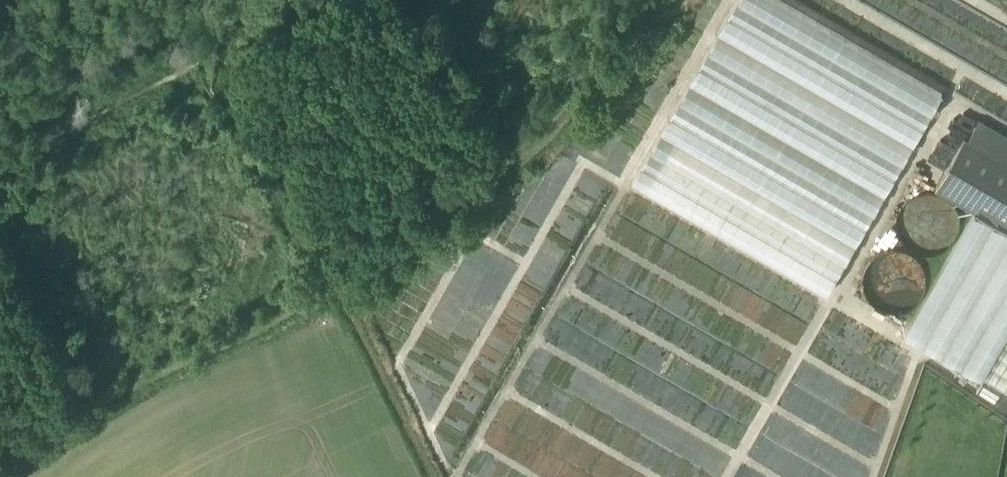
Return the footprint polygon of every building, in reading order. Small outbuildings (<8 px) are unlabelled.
[(632,182),(826,295),(942,96),(777,0),(739,0),(632,182)] [(966,137),(936,188),(975,211),(903,334),(980,380),(982,377),(1006,393),(1006,134),(980,118),(968,139),(966,137)] [(956,224),(957,220),(956,214),(954,208),(951,203),(947,198),(943,194),(937,192),(931,190),(925,190),(921,190),(914,193),(909,196),(905,199),(901,204),(899,209),(897,215),(897,220),(898,226),(900,232),(903,237),(907,242),(912,246),(918,248),(924,250),(929,250),(936,248),(940,247),(945,243),(950,239),(955,231),(956,224)] [(925,278),(925,273),(925,267),(923,260),(920,256),(915,250),(912,247),(906,244),(901,243),(893,243),(887,244),(883,245),(877,249),(873,252),(870,257),(868,261),(866,267),(865,273),(866,277),(867,283),(870,288),(873,293),(878,297),(883,300),(890,302),(894,302),(899,302),(905,301),(912,298),(915,295),(920,289),(923,285),(925,278)]
